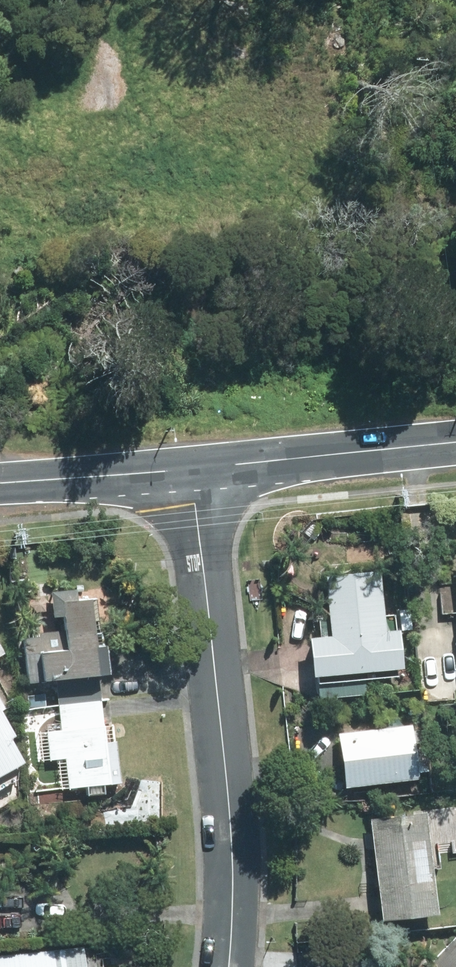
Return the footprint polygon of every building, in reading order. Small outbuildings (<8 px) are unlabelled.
[(379,614),(375,568),(320,573),(324,617),(315,618),(316,633),(304,634),(306,672),(312,672),(315,697),(363,692),(361,677),(393,674),(392,665),(397,665),(394,626),(392,626),(392,612),(379,614)] [(57,704),(99,700),(96,674),(102,673),(100,651),(102,651),(100,631),(95,632),(92,596),(57,599),(60,630),(37,633),(37,637),(21,639),(25,682),(54,679),(57,704)] [(99,700),(57,704),(59,729),(45,730),(48,759),(64,757),(67,787),(119,782),(115,741),(103,742),(99,700)] [(19,760),(7,736),(12,733),(0,713),(0,771),(19,760)] [(340,785),(415,777),(409,723),(335,731),(340,785)] [(433,912),(423,811),(366,816),(376,918),(433,912)] [(424,966),(455,966),(455,934),(424,966)] [(80,946),(0,954),(0,966),(82,966),(80,946)]
